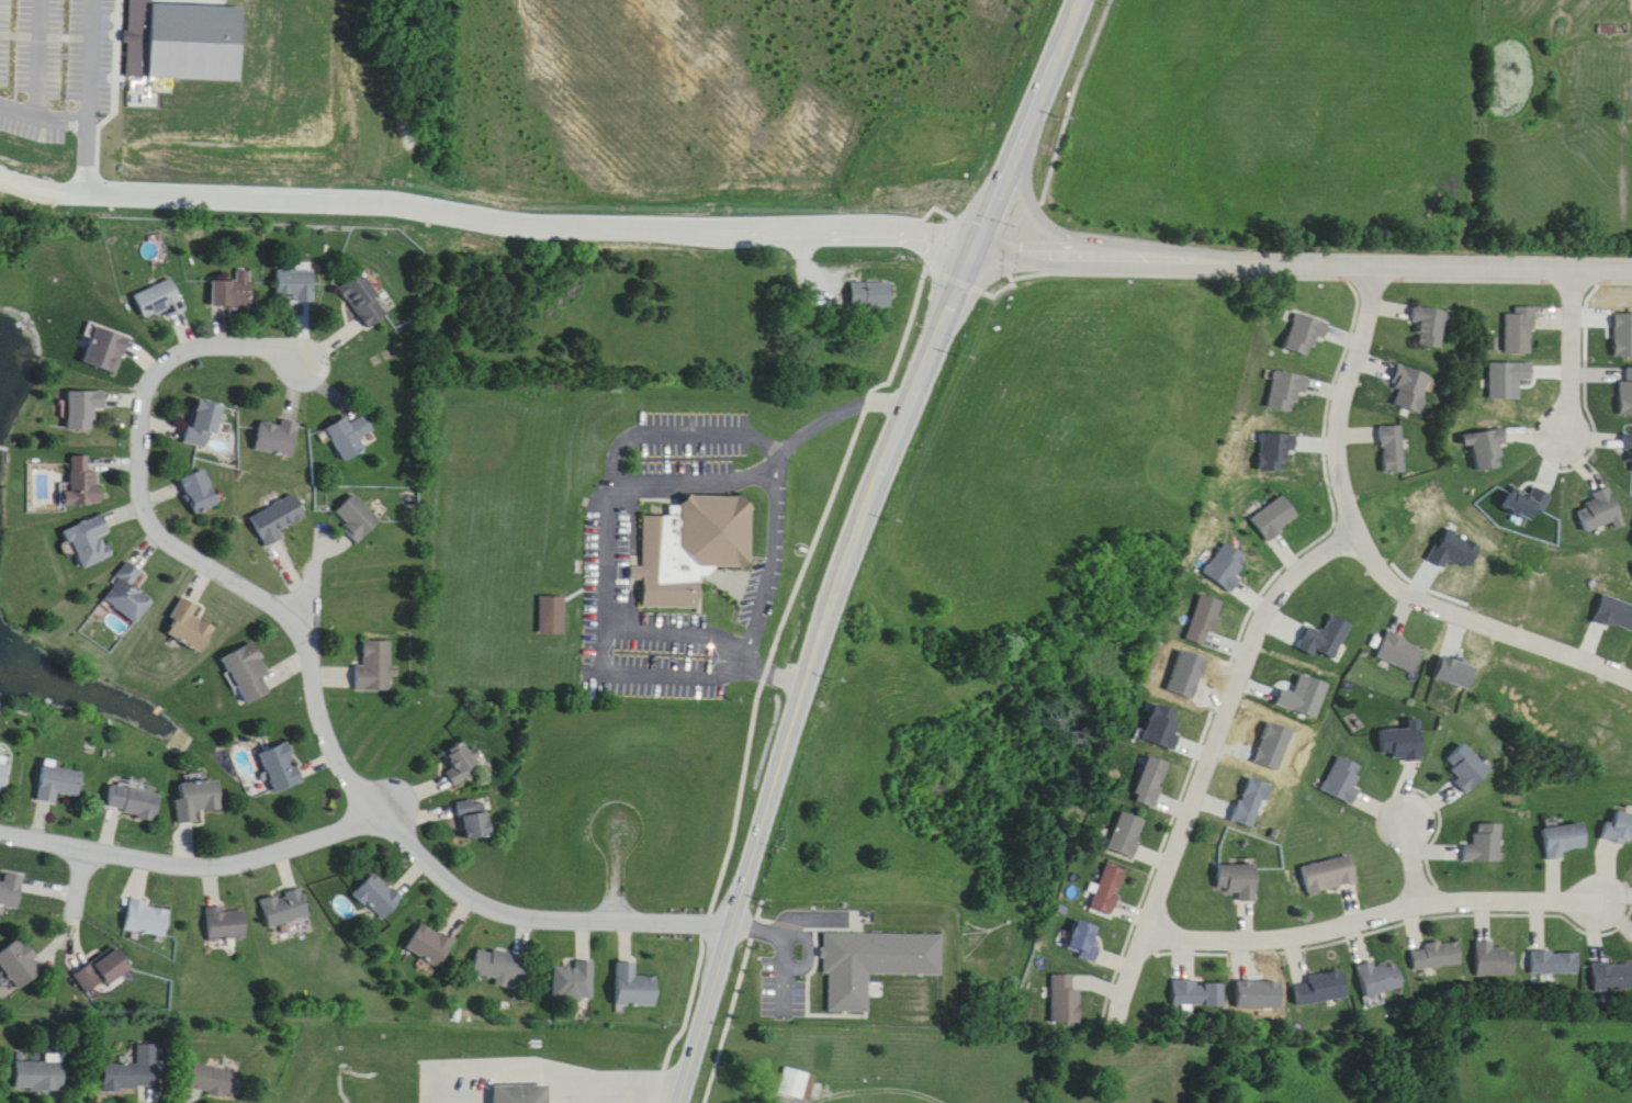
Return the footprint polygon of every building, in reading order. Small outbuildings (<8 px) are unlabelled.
[(1627,25),(1601,25),(1601,35),(1627,35),(1627,25)] [(313,271),(277,271),(277,300),(313,300),(313,271)] [(212,281),(212,308),(251,308),(251,272),(237,272),(237,281),(212,281)] [(366,329),(390,314),(362,272),(339,287),(366,329)] [(186,311),(173,279),(135,296),(145,320),(166,311),(169,318),(186,311)] [(892,307),(892,282),(852,282),(852,307),(892,307)] [(1444,349),(1448,311),(1415,307),(1413,324),(1421,325),(1419,347),(1444,349)] [(1508,354),(1536,354),(1536,308),(1516,308),(1516,315),(1508,315),(1508,354)] [(117,375),(130,337),(93,324),(80,362),(117,375)] [(94,431),(94,411),(105,411),(105,392),(69,392),(69,431),(94,431)] [(184,443),(210,450),(222,407),(196,400),(184,443)] [(362,440),(374,433),(366,418),(351,427),(346,419),(327,430),(345,463),(368,450),(362,440)] [(261,422),(256,453),(293,458),(298,423),(281,421),(280,425),(261,422)] [(1405,474),(1404,427),(1383,428),(1385,475),(1405,474)] [(1469,436),(1475,474),(1505,468),(1502,447),(1509,446),(1506,429),(1469,436)] [(1624,436),(1623,453),(1631,453),(1631,436),(1624,436)] [(71,458),(72,485),(65,486),(66,507),(99,506),(97,457),(71,458)] [(181,481),(197,515),(220,505),(205,470),(181,481)] [(744,493),(729,480),(678,477),(667,488),(638,488),(638,599),(696,599),(696,564),(708,550),(728,552),(744,538),(744,493)] [(1593,495),(1596,504),(1579,510),(1587,533),(1614,523),(1617,531),(1626,528),(1612,488),(1593,495)] [(333,516),(360,542),(380,522),(354,495),(333,516)] [(280,531),(306,519),(296,496),(251,516),(265,548),(283,540),(280,531)] [(1254,522),(1274,542),(1300,516),(1281,496),(1254,522)] [(104,536),(110,533),(104,516),(67,530),(81,570),(112,558),(104,536)] [(103,600),(138,624),(153,602),(132,588),(143,573),(129,563),(103,600)] [(536,581),(563,582),(561,618),(533,617),(536,581)] [(166,633),(203,653),(216,628),(195,616),(200,607),(184,599),(166,633)] [(356,666),(356,691),(392,691),(392,642),(365,642),(365,666),(356,666)] [(224,658),(248,705),(272,693),(263,676),(269,673),(254,643),(224,658)] [(1408,730),(1379,731),(1381,762),(1421,760),(1419,720),(1407,721),(1408,730)] [(446,774),(456,787),(483,765),(463,740),(444,756),(454,768),(446,774)] [(263,751),(273,793),(302,785),(291,744),(263,751)] [(1440,765),(1466,793),(1489,773),(1463,744),(1440,765)] [(1354,789),(1364,769),(1338,757),(1322,791),(1353,805),(1359,791),(1354,789)] [(0,763),(0,794),(5,795),(10,765),(0,763)] [(83,772),(43,767),(38,802),(56,804),(58,794),(80,797),(83,772)] [(197,823),(196,812),(221,810),(219,781),(181,784),(182,799),(176,799),(179,825),(197,823)] [(156,821),(161,793),(112,784),(107,812),(156,821)] [(481,803),(459,812),(472,843),(495,833),(481,803)] [(1604,823),(1600,837),(1631,845),(1631,817),(1614,812),(1611,825),(1604,823)] [(1500,864),(1500,825),(1474,825),(1474,845),(1463,845),(1463,864),(1500,864)] [(1542,830),(1546,861),(1563,859),(1562,853),(1585,850),(1582,825),(1542,830)] [(1352,856),(1304,868),(1310,895),(1359,884),(1352,856)] [(1093,909),(1114,916),(1129,872),(1108,865),(1093,909)] [(1241,903),(1259,903),(1259,867),(1220,867),(1220,893),(1241,893),(1241,903)] [(24,875),(5,872),(3,882),(0,881),(0,906),(18,909),(24,875)] [(382,920),(403,899),(375,872),(355,893),(382,920)] [(309,917),(302,889),(261,899),(268,927),(309,917)] [(126,931),(166,937),(170,907),(131,901),(126,931)] [(243,910),(224,911),(224,905),(207,907),(210,942),(246,938),(243,910)] [(439,969),(456,943),(424,922),(407,948),(439,969)] [(46,969),(20,937),(0,954),(0,965),(21,990),(46,969)] [(1515,949),(1495,949),(1495,940),(1477,940),(1477,976),(1515,976),(1515,949)] [(1459,941),(1412,948),(1415,971),(1462,964),(1459,941)] [(524,984),(529,957),(479,948),(474,974),(498,979),(497,985),(510,988),(511,982),(524,984)] [(108,984),(131,970),(117,949),(76,975),(88,993),(106,981),(108,984)] [(1533,952),(1533,974),(1581,974),(1581,952),(1533,952)] [(1404,987),(1396,961),(1377,967),(1374,960),(1357,965),(1367,998),(1404,987)] [(594,961),(555,961),(555,999),(594,999),(594,961)] [(657,977),(636,977),(636,962),(617,962),(617,1006),(656,1007),(657,977)] [(1297,985),(1299,1004),(1347,998),(1344,971),(1309,975),(1310,983),(1297,985)] [(1054,975),(1054,1023),(1082,1023),(1082,975),(1054,975)] [(1175,1005),(1225,1005),(1225,981),(1175,981),(1175,1005)] [(105,1064),(105,1089),(161,1088),(160,1044),(139,1044),(139,1063),(105,1064)] [(17,1090),(65,1090),(65,1061),(17,1061),(17,1090)] [(237,1098),(242,1073),(195,1064),(190,1089),(237,1098)] [(779,1095),(810,1101),(816,1074),(785,1068),(779,1095)] [(544,1072),(485,1072),(485,1102),(545,1102),(544,1072)]
